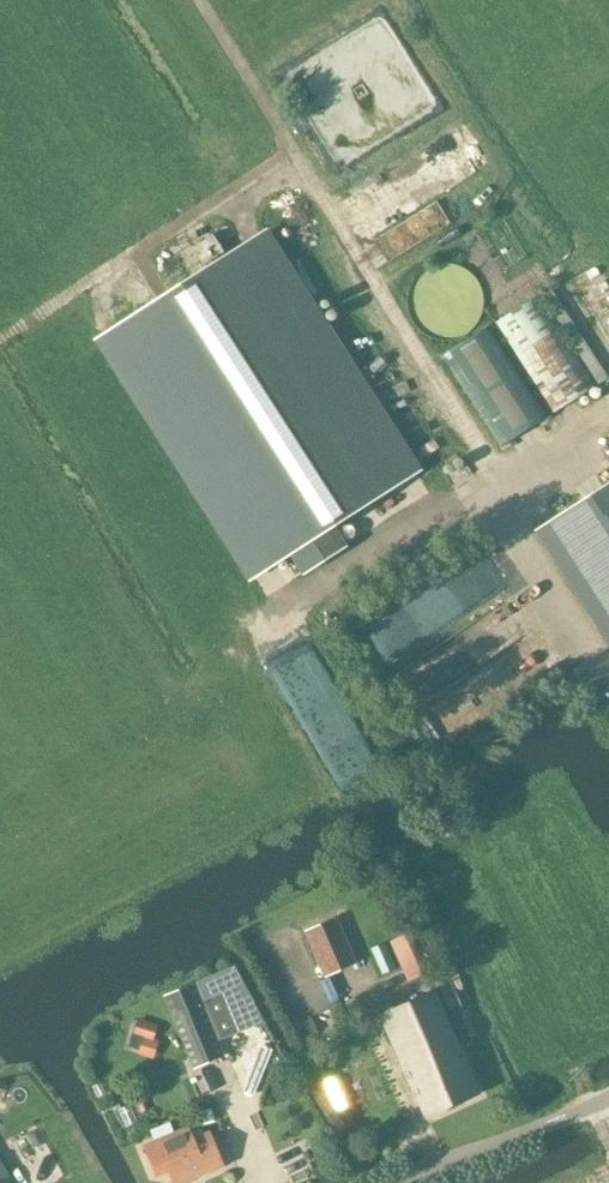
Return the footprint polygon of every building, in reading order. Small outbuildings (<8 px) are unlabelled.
[(304,578),(349,548),(335,527),(423,471),(269,228),(93,340),(248,582),(290,556),(304,578)] [(535,289),(598,391),(608,384),(608,377),(548,280),(535,289)] [(536,297),(494,324),(553,416),(596,388),(536,297)] [(499,447),(545,418),(488,327),(442,356),(499,447)] [(535,530),(608,645),(608,483),(535,530)] [(566,672),(572,679),(589,666),(583,658),(566,672)] [(592,684),(591,690),(595,695),(600,696),(605,693),(606,687),(603,682),(597,681),(592,684)] [(355,963),(335,917),(306,929),(326,976),(355,963)] [(426,975),(408,935),(389,944),(407,983),(426,975)] [(194,984),(164,995),(172,1015),(194,1069),(223,1057),(217,1042),(236,1034),(220,994),(201,1002),(194,984)] [(425,1115),(478,1092),(434,991),(381,1014),(425,1115)] [(143,1038),(140,1047),(155,1051),(157,1042),(153,1041),(143,1038)] [(22,1145),(51,1129),(46,1118),(15,1134),(22,1145)] [(167,1169),(173,1182),(175,1182),(222,1164),(211,1135),(194,1141),(189,1128),(144,1146),(155,1174),(167,1169)] [(11,1179),(0,1160),(0,1182),(3,1182),(11,1179)]
